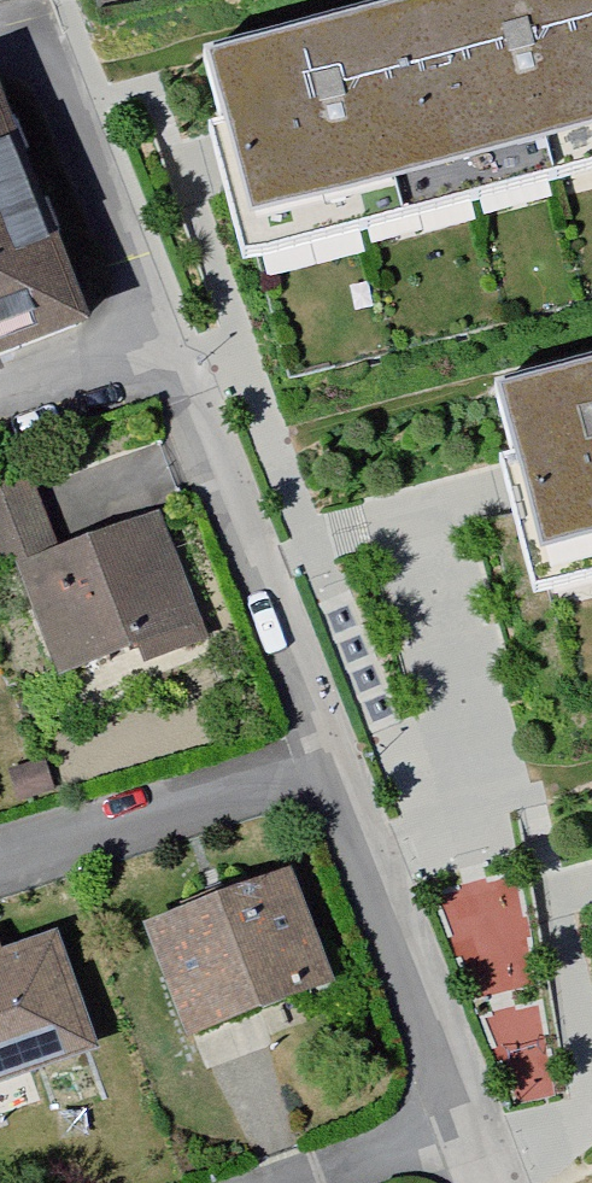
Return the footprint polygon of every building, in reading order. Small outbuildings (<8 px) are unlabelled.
[(244,254),(591,162),(591,0),(435,0),(193,64),(244,254)] [(58,342),(0,174),(0,362),(58,342)] [(486,560),(591,536),(591,366),(449,398),(486,560)] [(11,569),(49,681),(129,654),(136,673),(199,651),(152,511),(46,547),(22,477),(0,485),(0,573),(11,569)] [(274,884),(121,936),(161,1054),(314,1001),(274,884)] [(466,989),(525,983),(514,885),(455,892),(466,989)] [(0,957),(0,1095),(79,1068),(37,944),(0,957)]
